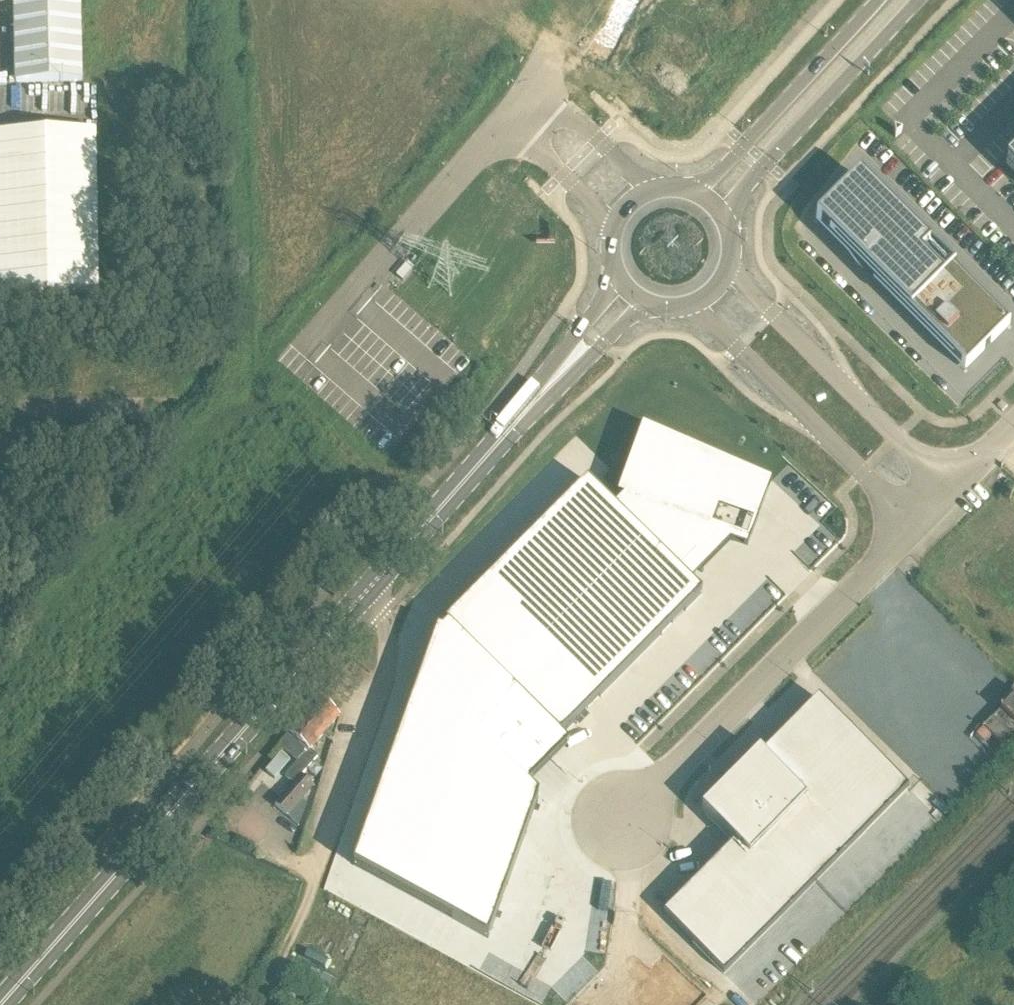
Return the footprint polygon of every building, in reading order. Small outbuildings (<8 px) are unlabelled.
[(81,0),(15,0),(16,82),(83,81),(81,0)] [(98,292),(96,131),(0,132),(0,294),(98,292)] [(860,177),(816,221),(857,261),(865,270),(966,371),(1010,327),(860,177)] [(438,630),(354,867),(489,940),(497,918),(496,917),(502,901),(500,901),(506,885),(508,885),(526,835),(524,833),(530,818),(531,819),(537,802),(538,803),(539,797),(529,787),(569,747),(560,738),(577,721),(577,722),(577,721),(577,720),(588,709),(589,708),(588,707),(599,696),(601,698),(602,697),(601,697),(661,636),(662,637),(662,636),(661,634),(672,623),(673,624),(674,623),(673,623),(685,612),(686,613),(686,612),(686,611),(703,595),(692,585),(695,582),(684,571),(692,563),(703,574),(704,572),(694,561),(696,559),(696,558),(720,534),(737,540),(745,518),(758,523),(771,487),(769,486),(768,486),(646,442),(638,439),(617,497),(624,500),(616,508),(588,481),(571,497),(570,497),(571,498),(558,512),(558,511),(557,512),(558,513),(549,523),(547,521),(546,521),(547,522),(486,582),(485,583),(487,584),(476,595),(475,594),(474,595),(475,595),(463,607),(462,606),(462,607),(445,623),(445,624),(448,627),(443,632),(438,630)] [(734,842),(663,914),(723,975),(908,788),(818,698),(704,813),(734,842)] [(319,699),(306,714),(279,745),(299,762),(285,777),(291,782),(272,803),(299,826),(307,803),(302,799),(314,786),(302,776),(318,757),(310,750),(340,717),(319,699)]
